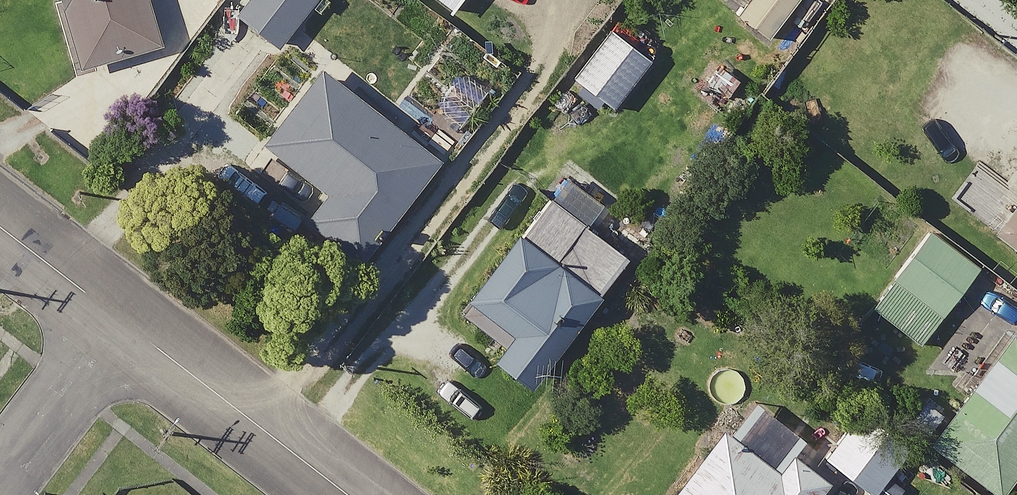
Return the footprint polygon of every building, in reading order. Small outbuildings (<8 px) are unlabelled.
[(138,0),(53,0),(72,63),(150,39),(138,0)] [(228,10),(270,42),(302,0),(235,0),(228,10)] [(756,32),(782,0),(718,0),(756,32)] [(640,54),(598,24),(563,74),(605,104),(640,54)] [(434,149),(316,57),(254,138),(319,188),(297,217),(350,258),(434,149)] [(589,200),(548,168),(446,298),(492,334),(480,349),(517,379),(615,253),(573,220),(589,200)] [(984,225),(1016,250),(1016,180),(984,225)] [(968,265),(918,228),(863,304),(912,340),(968,265)] [(995,332),(918,439),(990,491),(1016,453),(1016,348),(995,332)] [(733,393),(656,494),(803,494),(816,478),(776,448),(787,434),(733,393)] [(889,458),(841,422),(817,455),(865,490),(889,458)]
